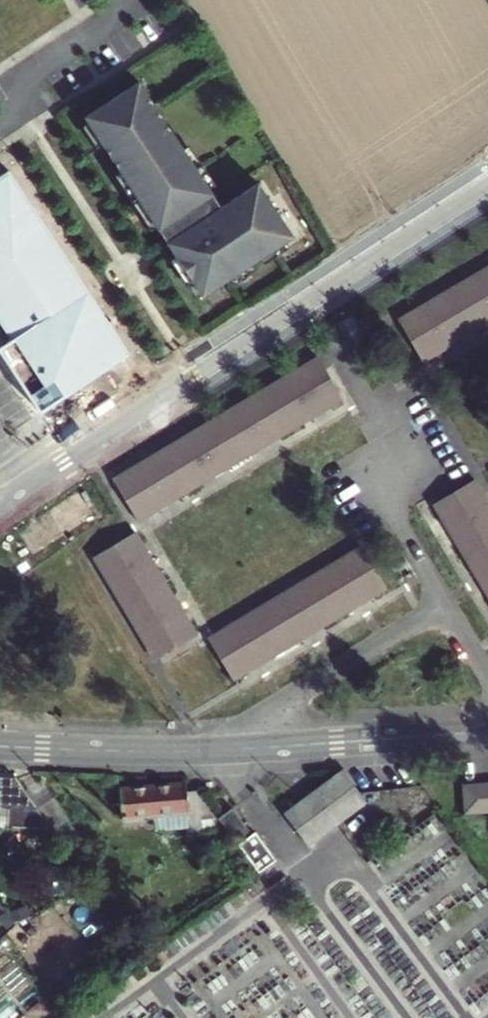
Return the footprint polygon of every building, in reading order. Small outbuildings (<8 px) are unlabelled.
[(200,294),(290,234),(255,181),(218,205),(135,80),(82,115),(200,294)] [(0,175),(0,320),(12,338),(0,346),(0,350),(41,411),(130,353),(9,169),(0,175)] [(468,274),(443,290),(419,305),(395,320),(418,358),(443,343),(467,328),(487,315),(487,262),(468,274)] [(233,456),(258,441),(282,427),(309,410),(335,394),(311,355),(284,371),(258,387),(234,402),(209,417),(185,432),(160,447),(135,462),(111,477),(135,516),(159,502),(184,486),(209,471),(233,456)] [(485,501),(470,477),(432,500),(447,524),(463,550),(478,575),(487,592),(487,505),(485,501)] [(176,608),(161,583),(145,558),(129,532),(92,555),(108,581),(124,607),(139,631),(154,656),(192,632),(176,608)] [(256,660),(280,646),(307,630),(330,617),(357,600),(382,586),(358,546),(333,561),(306,577),(283,591),(256,608),(232,622),(206,637),(230,676),(256,660)] [(308,845),(367,803),(342,770),(284,812),(308,845)] [(34,808),(9,777),(0,777),(0,808),(15,808),(34,808)] [(122,817),(212,810),(199,792),(187,792),(186,783),(120,789),(122,817)] [(468,785),(470,815),(487,813),(487,783),(468,785)] [(47,798),(34,808),(51,829),(64,819),(47,798)] [(232,807),(217,817),(220,821),(233,839),(248,828),(232,807)] [(34,808),(15,808),(39,839),(51,829),(34,808)] [(254,831),(237,844),(255,869),(273,857),(254,831)]
